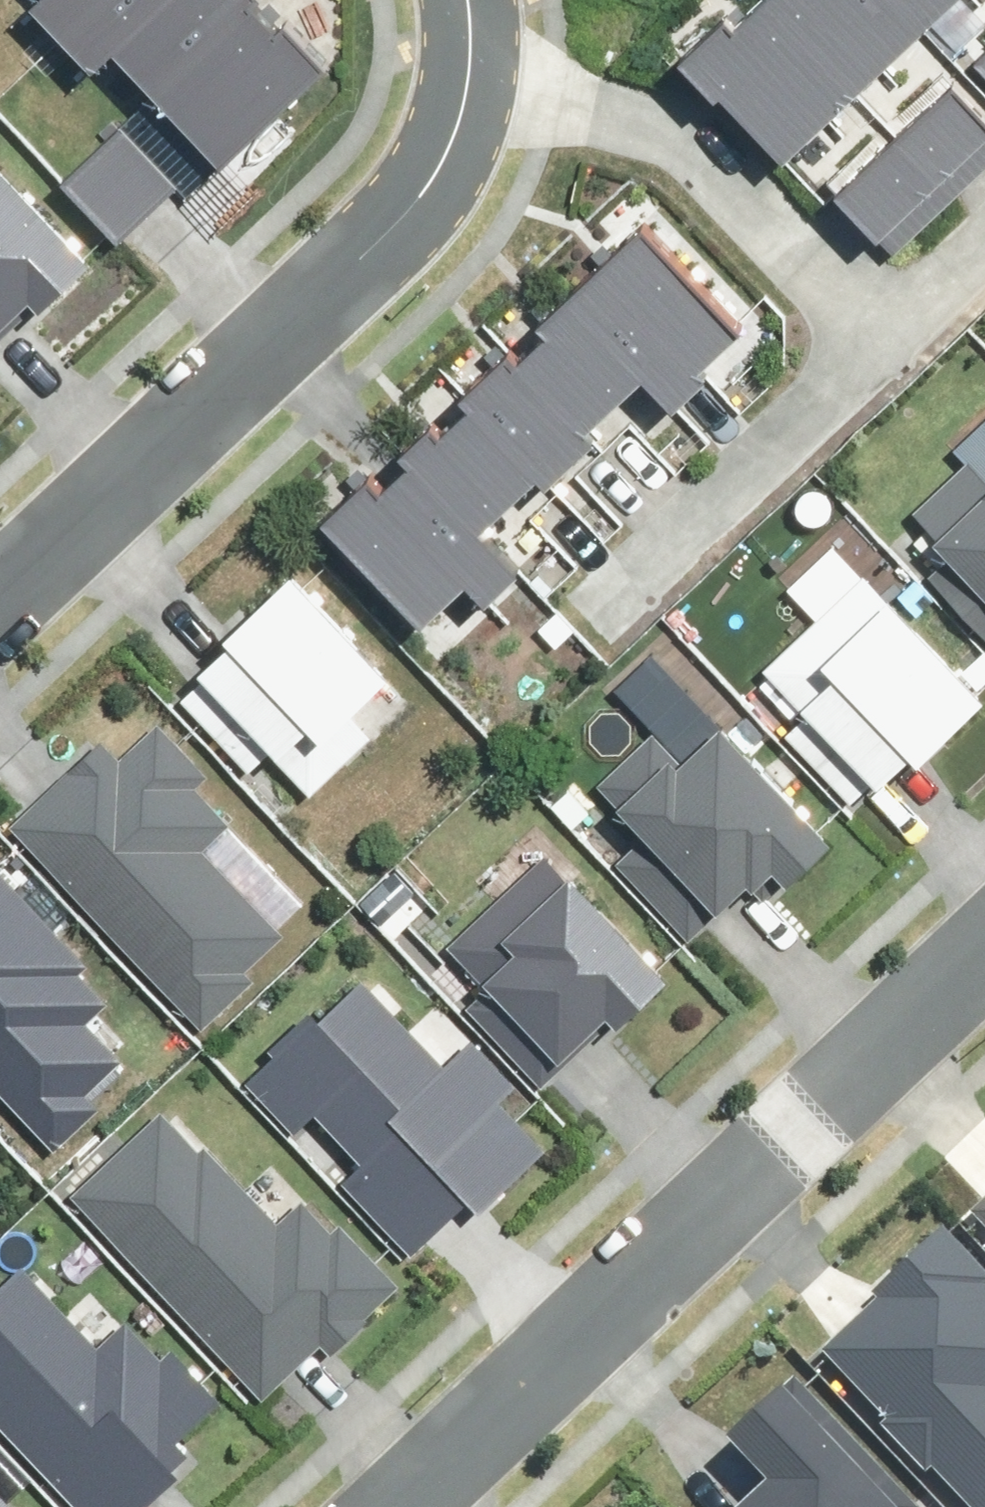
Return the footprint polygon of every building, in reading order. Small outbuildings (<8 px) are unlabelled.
[(65,21),(87,0),(44,0),(65,21)] [(65,21),(100,58),(121,39),(155,75),(234,0),(87,0),(65,21)] [(259,0),(234,0),(155,75),(226,148),(317,61),(259,0)] [(855,84),(776,0),(750,0),(695,51),(785,148),(855,84)] [(924,20),(905,0),(776,0),(855,84),(924,20)] [(946,0),(905,0),(924,20),(946,0)] [(957,71),(897,125),(955,188),(984,160),(984,102),(957,71)] [(126,117),(68,170),(121,227),(179,174),(126,117)] [(955,188),(897,125),(838,180),(895,242),(955,188)] [(20,311),(38,329),(101,263),(0,166),(0,332),(20,311)] [(645,216),(566,287),(643,371),(670,400),(706,367),(698,358),(740,319),(645,216)] [(643,371),(566,287),(542,310),(553,322),(523,349),(589,421),(643,371)] [(589,421),(523,349),(514,340),(460,390),(468,400),(534,471),(541,478),(595,428),(589,421)] [(534,471),(468,400),(445,421),(437,412),(405,441),(416,452),(480,521),(534,471)] [(908,561),(974,635),(984,626),(984,463),(964,439),(902,494),(938,534),(908,561)] [(480,521),(416,452),(385,480),(372,465),(328,506),(426,612),(473,569),(489,587),(517,561),(480,521)] [(234,637),(183,686),(257,764),(270,752),(300,783),(371,715),(356,700),(392,666),(289,558),(221,622),(234,637)] [(867,792),(894,766),(909,781),(984,707),(984,700),(856,570),(763,661),(804,702),(791,715),(867,792)] [(92,719),(10,797),(154,945),(143,955),(198,1012),(247,965),(238,956),(282,914),(204,833),(222,816),(184,776),(197,764),(146,711),(114,741),(92,719)] [(621,847),(690,924),(703,913),(710,921),(777,861),(788,873),(830,837),(721,715),(675,756),(647,724),(600,766),(625,794),(611,807),(636,835),(621,847)] [(469,989),(540,1066),(602,1009),(625,1034),(674,989),(536,839),(440,927),(484,975),(469,989)] [(65,1129),(100,1091),(84,1076),(123,1034),(92,1005),(103,985),(76,960),(77,937),(0,863),(0,1068),(65,1129)] [(355,964),(263,1048),(351,1143),(334,1158),(408,1238),(455,1194),(473,1213),(550,1142),(493,1081),(511,1065),(472,1024),(439,1054),(355,964)] [(72,1174),(262,1386),(325,1330),(334,1340),(410,1273),(316,1168),(273,1206),(208,1133),(197,1144),(157,1099),(72,1174)] [(972,1203),(984,1217),(984,1191),(972,1203)] [(825,1340),(984,1506),(984,1279),(984,1278),(984,1258),(943,1214),(866,1287),(873,1295),(825,1340)] [(0,1255),(0,1396),(104,1506),(120,1506),(173,1458),(159,1442),(212,1392),(165,1342),(154,1352),(118,1314),(95,1335),(10,1246),(0,1255)] [(935,1493),(807,1352),(726,1425),(769,1472),(729,1506),(920,1506),(935,1493)] [(0,1462),(0,1506),(47,1506),(0,1462)]
